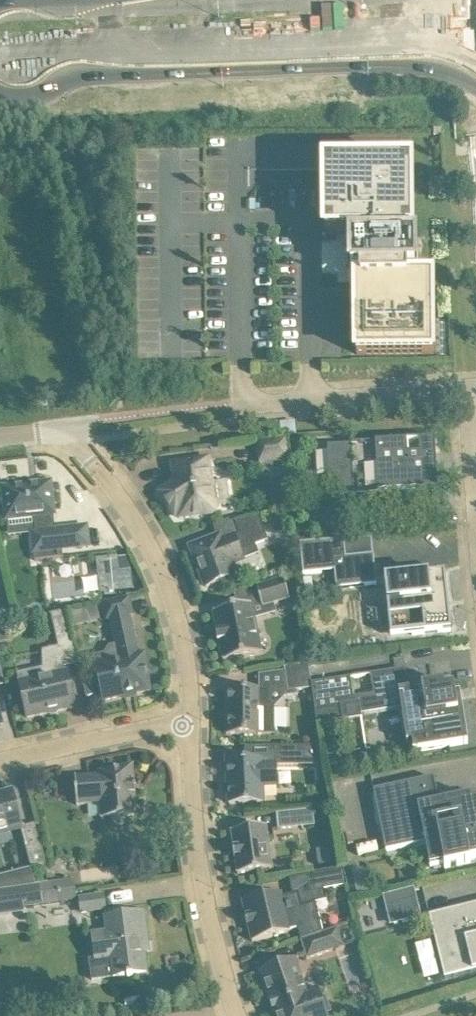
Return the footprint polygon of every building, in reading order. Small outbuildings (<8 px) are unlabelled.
[(415,250),(415,242),(407,242),(407,234),(411,234),(411,166),(325,167),(326,235),(361,234),(361,244),(362,244),(362,251),(349,251),(349,263),(362,263),(362,270),(361,270),(361,273),(361,279),(357,279),(357,354),(432,354),(432,278),(407,279),(407,271),(415,271),(415,263),(417,263),(417,250),(415,250)] [(295,434),(294,422),(282,424),(283,435),(295,434)] [(259,425),(260,437),(279,435),(278,423),(259,425)] [(288,470),(288,460),(290,460),(287,437),(256,442),(259,464),(262,463),(263,473),(288,470)] [(379,493),(438,490),(436,440),(328,446),(328,451),(329,451),(330,475),(329,475),(331,496),(355,495),(354,469),(377,468),(379,493)] [(227,482),(212,484),(208,459),(173,464),(175,478),(176,479),(173,486),(171,485),(160,493),(175,516),(180,513),(180,518),(216,513),(215,507),(230,505),(227,482)] [(55,529),(54,515),(55,515),(51,483),(3,488),(7,520),(34,517),(36,533),(32,533),(35,561),(64,557),(63,551),(91,548),(88,525),(55,529)] [(220,537),(210,540),(191,547),(207,587),(235,576),(231,565),(244,560),(241,551),(269,540),(258,514),(233,520),(239,534),(222,541),(220,537)] [(300,543),(303,574),(330,571),(335,571),(337,589),(377,584),(372,538),(300,543)] [(120,556),(98,559),(102,594),(106,594),(107,597),(117,596),(117,593),(136,591),(134,570),(122,571),(120,556)] [(450,622),(443,564),(381,571),(388,630),(450,622)] [(263,607),(274,604),(290,599),(284,578),(256,586),(263,607)] [(117,645),(110,646),(105,654),(107,663),(96,665),(103,701),(127,696),(127,693),(133,692),(134,694),(150,691),(145,654),(138,656),(129,615),(132,614),(129,598),(128,598),(127,596),(105,601),(105,603),(104,604),(107,619),(111,618),(117,645)] [(214,612),(223,661),(262,654),(252,604),(214,612)] [(52,614),(59,643),(74,640),(67,610),(52,614)] [(0,629),(0,641),(5,640),(9,635),(7,627),(0,629)] [(35,679),(19,683),(20,685),(19,689),(19,691),(20,694),(21,696),(23,699),(27,718),(76,707),(68,671),(66,672),(60,646),(42,650),(42,651),(44,652),(44,668),(34,671),(35,679)] [(309,664),(284,667),(287,691),(311,688),(309,664)] [(457,701),(454,683),(409,690),(406,669),(312,683),(316,710),(340,707),(343,720),(362,717),(361,713),(401,707),(407,742),(412,741),(413,752),(468,743),(461,700),(457,701)] [(259,734),(258,690),(226,690),(227,734),(259,734)] [(275,746),(275,760),(298,759),(298,746),(275,746)] [(277,764),(262,765),(261,759),(227,761),(229,804),(249,802),(264,802),(263,786),(278,785),(277,764)] [(99,775),(75,777),(77,805),(101,803),(102,819),(113,818),(113,821),(116,824),(124,823),(127,820),(127,817),(138,816),(134,764),(98,772),(99,775)] [(439,803),(434,778),(374,790),(387,851),(426,842),(431,866),(444,864),(445,867),(471,862),(470,858),(475,857),(475,795),(439,803)] [(21,823),(13,791),(0,794),(0,828),(21,823)] [(277,813),(279,829),(315,825),(313,809),(277,813)] [(234,854),(234,857),(236,856),(238,874),(272,869),(266,826),(232,831),(234,848),(233,848),(234,850),(235,850),(235,854),(234,854)] [(47,864),(43,847),(28,850),(32,866),(47,864)] [(315,891),(346,886),(343,868),(312,874),(315,891)] [(43,903),(76,899),(74,878),(40,883),(43,903)] [(24,911),(24,906),(43,903),(40,883),(0,889),(0,915),(24,911)] [(273,935),(290,931),(290,930),(299,928),(302,940),(323,933),(316,903),(302,906),(298,893),(282,897),(281,892),(264,896),(264,895),(243,900),(253,941),(273,936),(273,935)] [(79,897),(81,914),(107,910),(105,893),(79,897)] [(386,906),(391,926),(422,918),(417,898),(386,906)] [(430,915),(445,978),(475,970),(475,904),(430,915)] [(94,959),(90,959),(93,980),(147,973),(143,941),(148,941),(144,912),(106,917),(107,930),(90,932),(94,959)] [(302,940),(301,940),(306,956),(307,959),(345,946),(339,927),(323,933),(302,940)] [(261,971),(271,1000),(269,1000),(269,1002),(272,1001),(274,1008),(272,1009),(273,1010),(275,1010),(277,1015),(328,1015),(327,1013),(331,1012),(326,996),(321,998),(318,989),(307,993),(295,960),(295,959),(261,971)]
